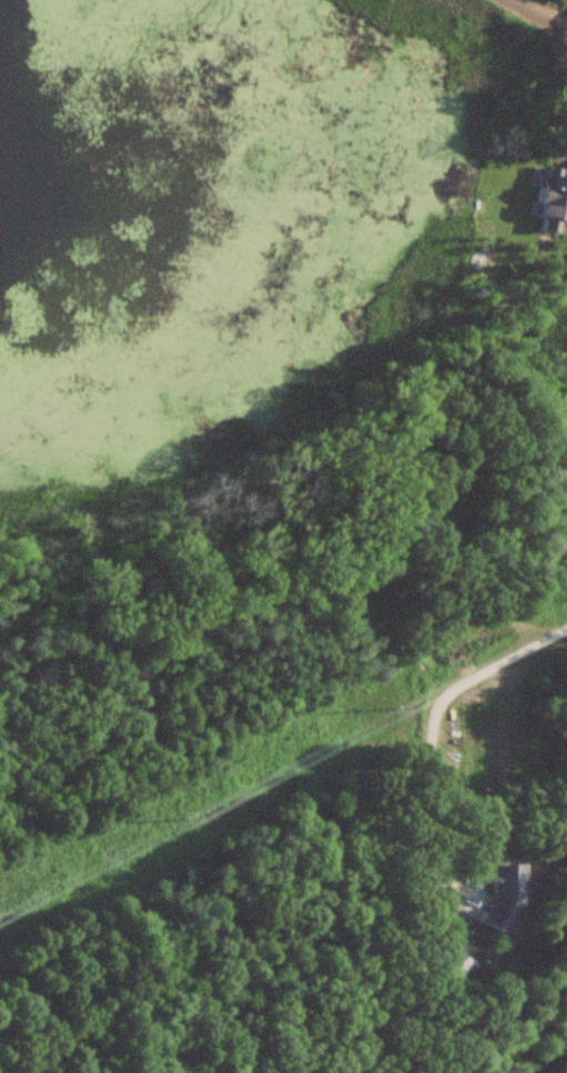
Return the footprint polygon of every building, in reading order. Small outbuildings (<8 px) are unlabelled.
[(537,164),(537,217),(540,217),(540,233),(559,233),(559,223),(566,223),(566,164),(537,164)] [(485,867),(486,931),(518,930),(517,866),(485,867)] [(458,979),(470,965),(453,951),(441,965),(458,979)]
